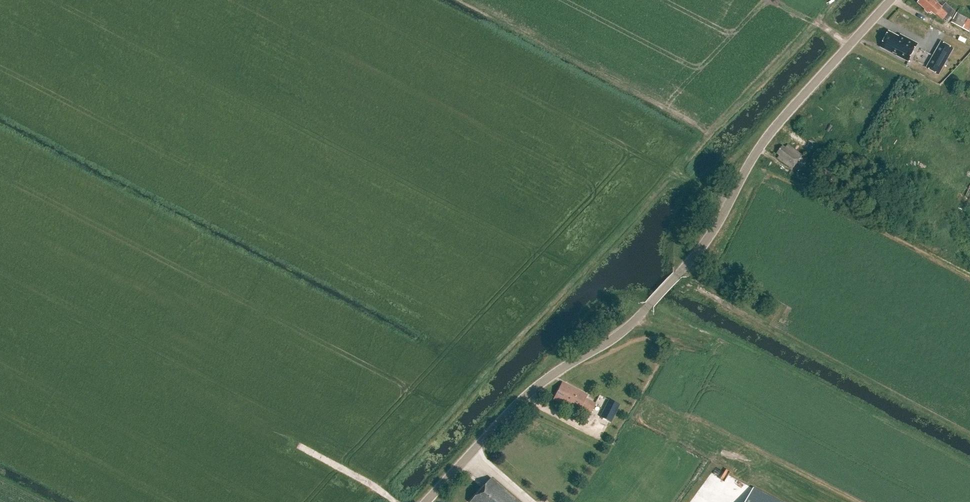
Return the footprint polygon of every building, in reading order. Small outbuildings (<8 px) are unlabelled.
[(955,12),(946,4),(942,8),(933,0),(921,0),(918,3),(931,14),(932,13),(936,16),(937,15),(943,20),(945,18),(948,21),(951,17),(952,18),(955,12)] [(963,29),(968,19),(957,13),(952,23),(963,29)] [(918,44),(900,35),(899,38),(888,32),(881,48),(893,54),(893,53),(897,55),(897,56),(908,62),(918,44)] [(927,68),(939,75),(953,50),(941,43),(927,68)] [(809,143),(793,131),(788,137),(804,149),(809,143)] [(792,170),(803,156),(788,145),(786,148),(783,146),(777,154),(780,156),(778,159),(792,170)] [(842,173),(848,165),(842,161),(836,169),(842,173)] [(809,184),(813,179),(807,175),(803,180),(809,184)] [(969,187),(969,183),(964,179),(962,182),(969,187)] [(562,388),(560,387),(556,395),(558,396),(556,401),(573,410),(574,409),(579,411),(581,408),(591,412),(595,405),(584,400),(585,398),(580,396),(582,393),(564,384),(562,388)] [(629,403),(615,395),(604,413),(618,422),(629,403)] [(491,479),(471,501),(518,501),(491,479)]
